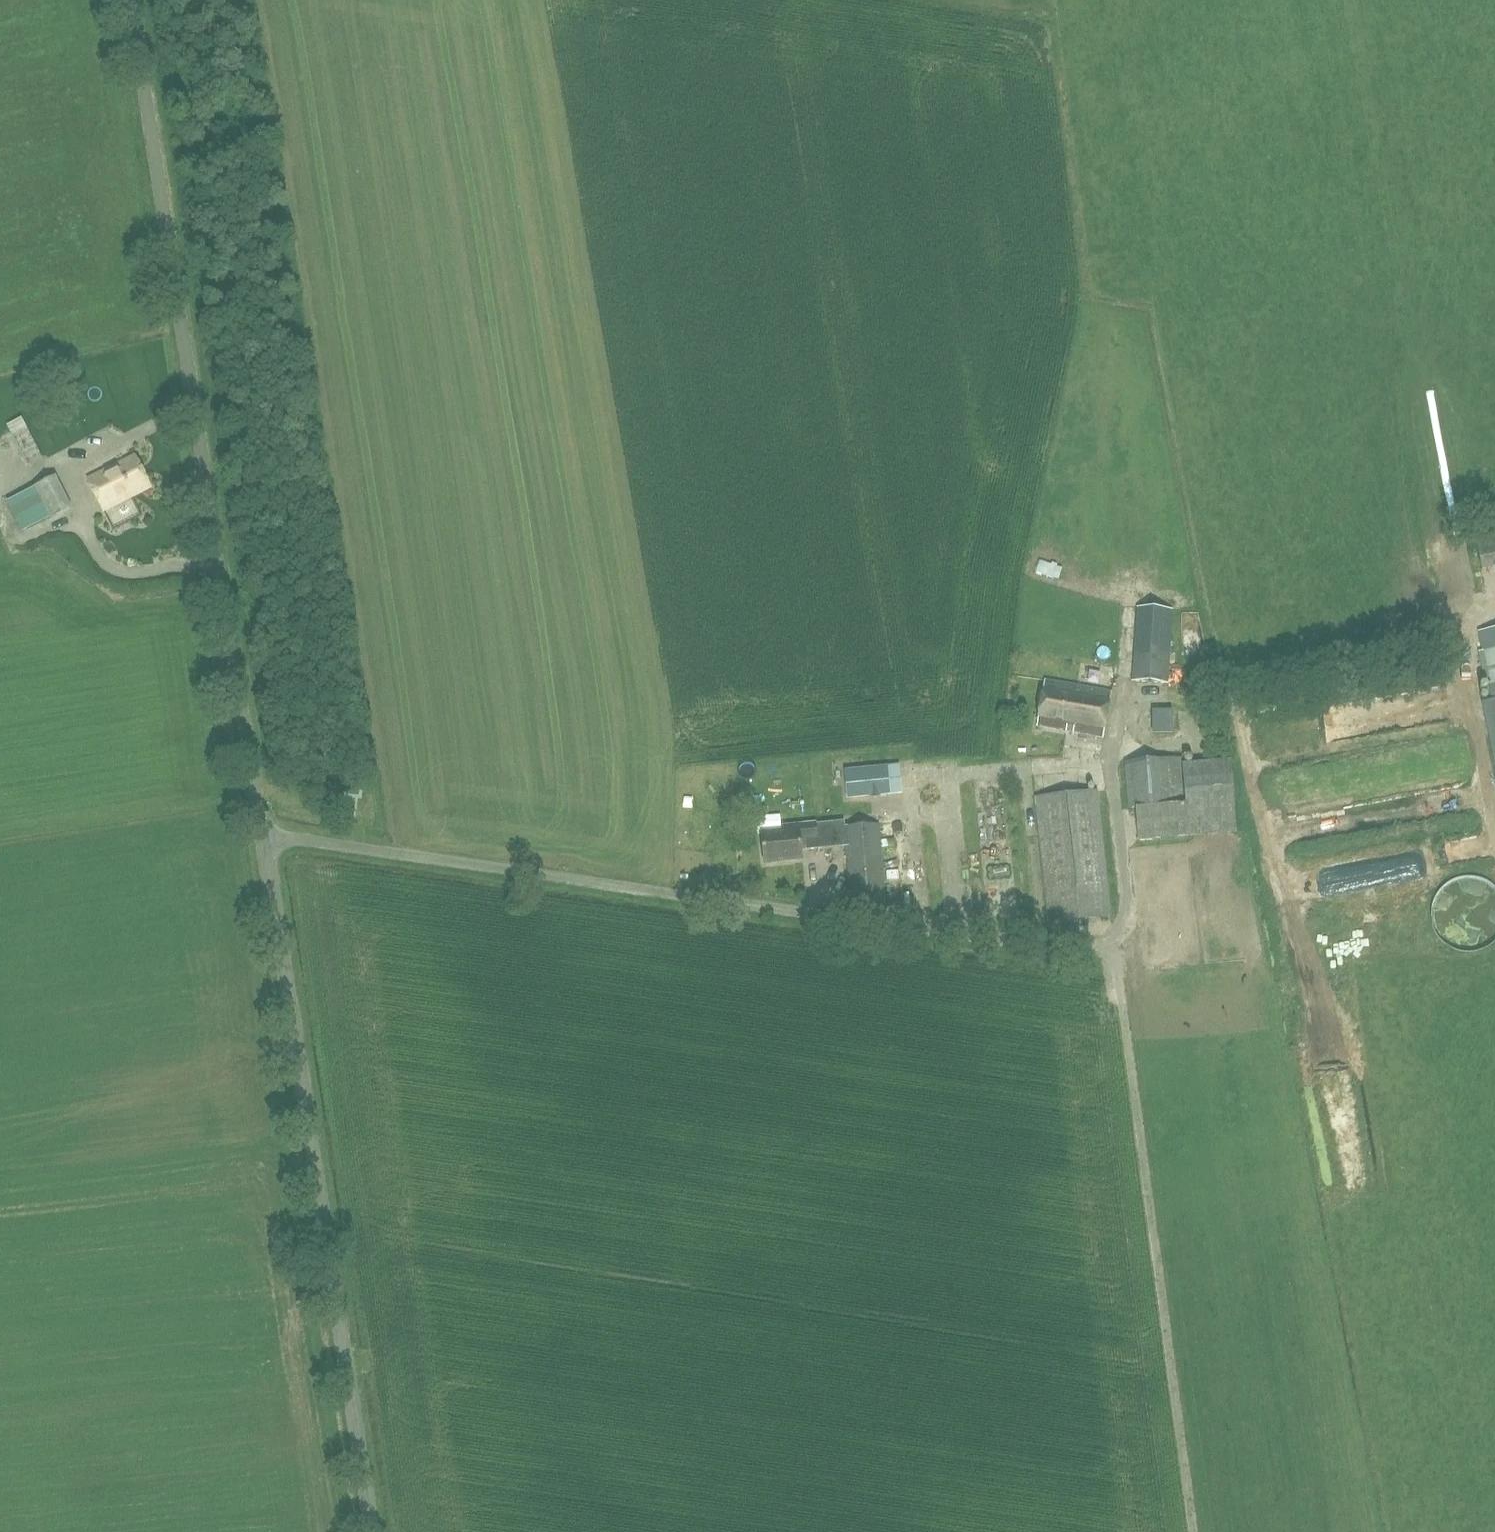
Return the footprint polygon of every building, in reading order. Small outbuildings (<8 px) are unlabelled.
[(103,510),(150,486),(135,456),(88,479),(103,510)] [(44,520),(71,507),(56,475),(28,488),(28,490),(7,500),(22,530),(44,520)] [(1175,648),(1177,632),(1171,631),(1173,609),(1137,606),(1131,678),(1167,681),(1169,647),(1175,648)] [(1481,701),(1494,767),(1494,628),(1481,631),(1485,651),(1490,677),(1494,699),(1481,701)] [(1111,689),(1044,678),(1036,726),(1103,738),(1111,689)] [(1182,762),(1181,755),(1123,760),(1127,806),(1135,806),(1138,837),(1235,829),(1230,758),(1182,762)] [(881,798),(881,797),(901,795),(899,766),(846,771),(849,800),(871,798),(871,799),(881,798)] [(346,794),(359,796),(360,788),(347,787),(346,794)] [(1046,921),(1112,915),(1099,789),(1033,795),(1046,921)] [(987,840),(1008,840),(1007,805),(986,805),(987,840)] [(846,843),(846,846),(851,905),(885,902),(878,824),(842,827),(842,821),(826,823),(828,844),(846,843)] [(801,850),(846,846),(846,843),(828,844),(826,823),(793,826),(794,830),(762,833),(764,863),(802,859),(801,850)] [(906,847),(921,846),(921,833),(906,834),(906,847)] [(1465,836),(1441,842),(1445,862),(1470,856),(1465,836)]
